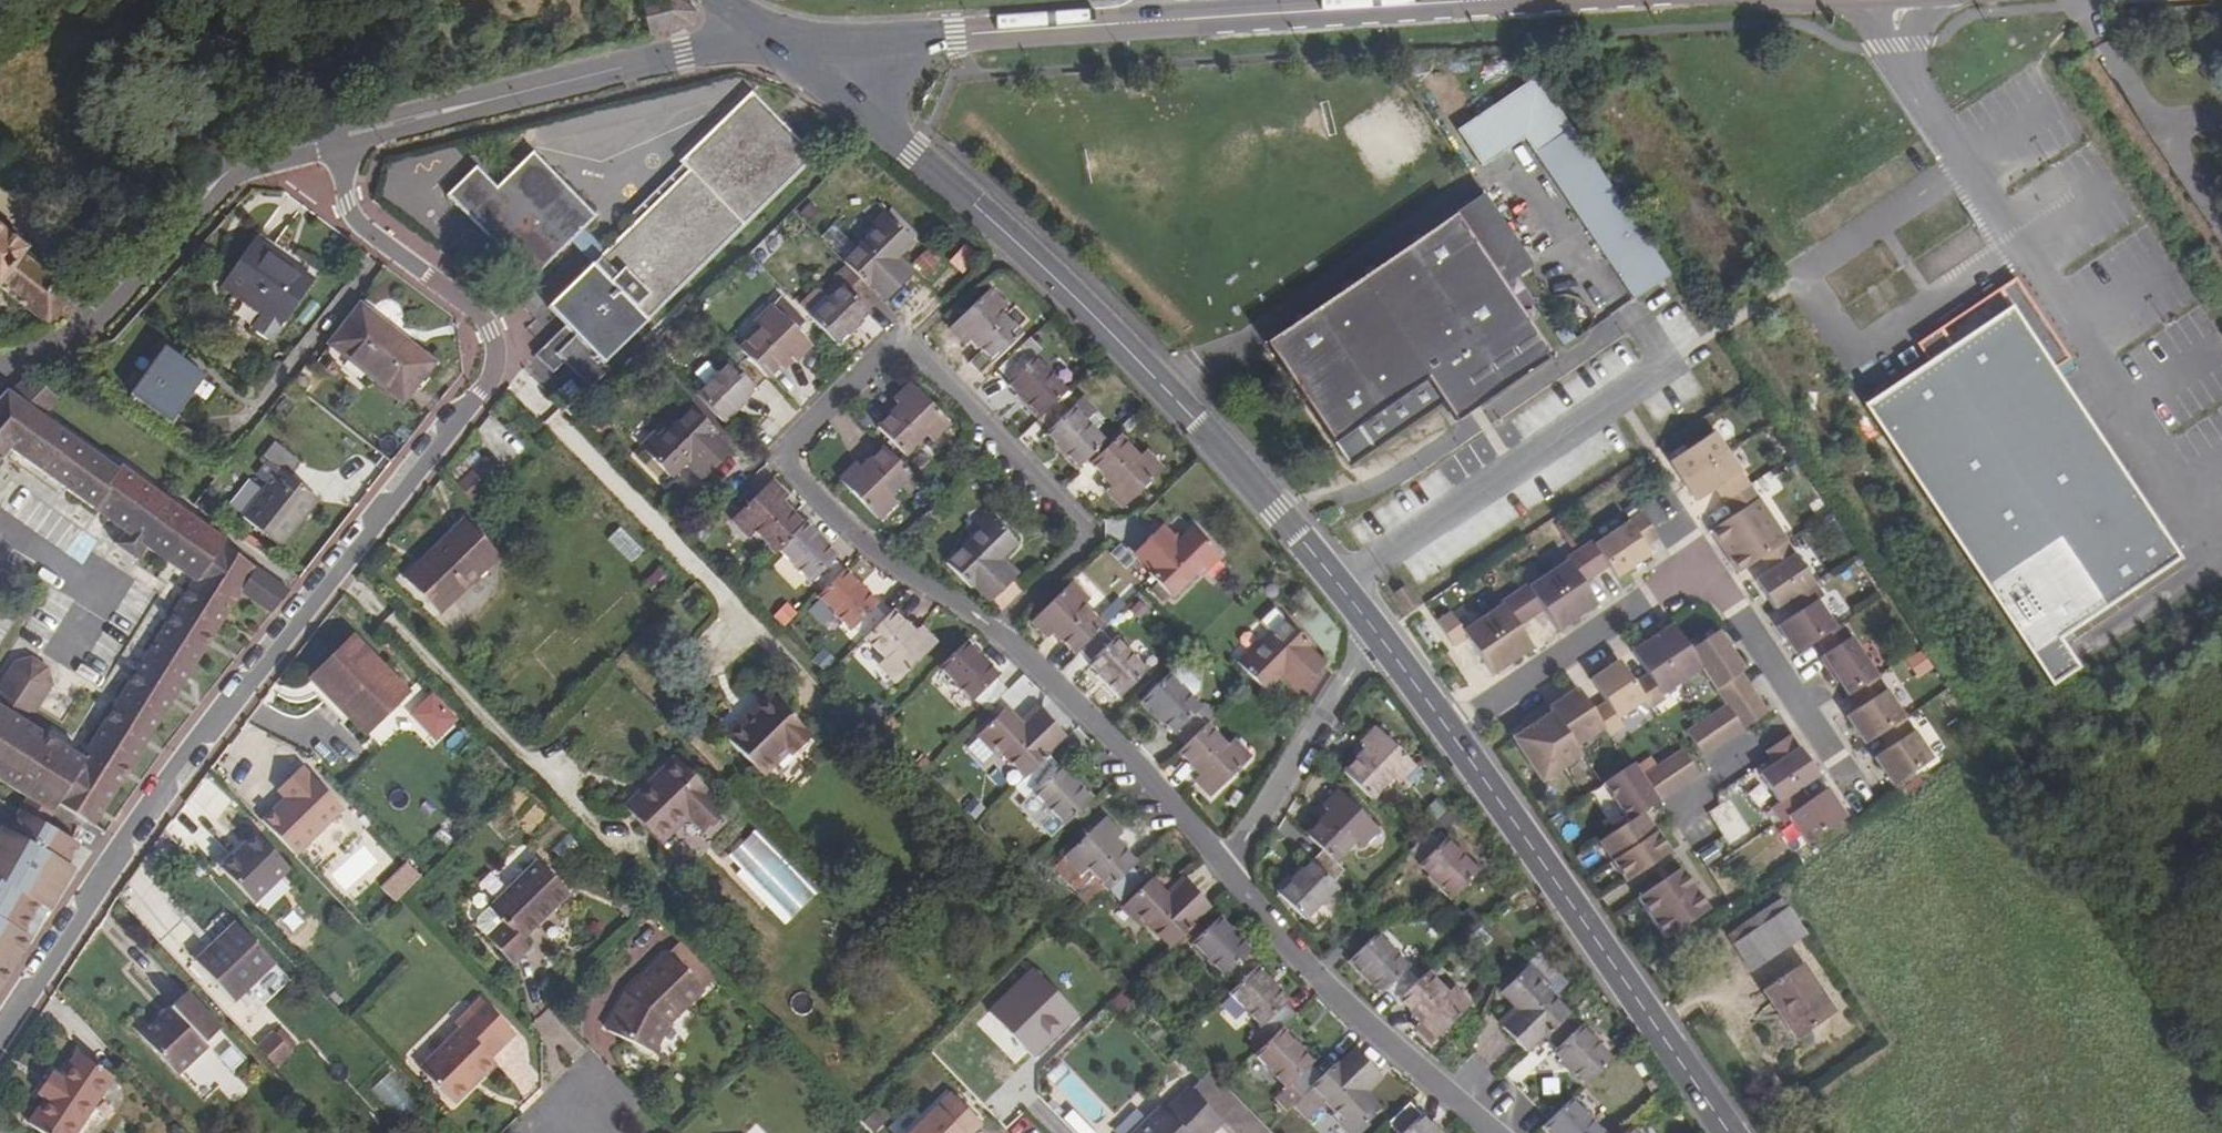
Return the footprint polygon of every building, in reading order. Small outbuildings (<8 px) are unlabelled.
[(678,0),(641,0),(649,39),(692,29),(696,14),(678,0)] [(2095,47),(2086,53),(2092,62),(2101,56),(2095,47)] [(1534,157),(1569,133),(1534,81),(1456,133),(1480,169),(1523,141),(1534,157)] [(603,364),(815,158),(752,92),(679,162),(682,166),(687,171),(635,224),(607,252),(593,265),(549,308),(567,326),(536,356),(554,374),(565,363),(591,390),(610,371),(603,364)] [(1534,157),(1632,302),(1667,279),(1569,133),(1534,157)] [(595,218),(533,153),(496,187),(478,167),(449,194),(531,279),(570,243),(584,229),(595,218)] [(635,224),(687,171),(682,166),(628,218),(635,224)] [(1527,269),(1482,201),(1268,347),(1334,443),(1356,430),(1374,454),(1443,406),(1453,398),(1465,415),(1548,359),(1500,288),(1527,269)] [(870,239),(848,261),(886,301),(909,280),(892,262),(911,242),(886,215),(865,234),(870,239)] [(45,326),(80,295),(26,252),(28,249),(0,227),(0,292),(45,326)] [(607,252),(584,229),(570,243),(593,265),(607,252)] [(282,325),(312,279),(254,240),(223,285),(282,325)] [(881,300),(856,274),(810,318),(838,347),(852,332),(851,330),(881,300)] [(1007,309),(990,290),(984,296),(1001,314),(1007,309)] [(1022,336),(1001,314),(984,296),(951,328),(967,345),(974,339),(984,349),(995,360),(996,362),(1022,336)] [(810,344),(772,304),(754,322),(761,330),(740,351),(746,358),(766,378),(789,356),(794,361),(810,344)] [(362,305),(332,343),(405,399),(433,362),(362,305)] [(2014,305),(1863,404),(2049,687),(2079,668),(2060,640),(2182,560),(2014,305)] [(174,422),(202,371),(155,345),(127,397),(174,422)] [(1066,392),(1034,358),(1032,360),(1021,348),(999,369),(1030,400),(1028,403),(1041,416),(1058,400),(1066,392)] [(980,374),(995,360),(984,349),(970,363),(980,374)] [(737,407),(766,378),(746,358),(735,367),(732,363),(698,396),(725,424),(738,411),(737,407)] [(52,815),(57,806),(95,828),(242,594),(270,615),(289,591),(222,546),(226,541),(120,464),(118,467),(45,417),(60,398),(29,375),(10,392),(8,390),(0,399),(0,461),(9,450),(121,531),(145,548),(192,582),(83,756),(29,725),(53,684),(48,665),(32,656),(14,661),(0,682),(0,782),(52,815)] [(553,398),(570,416),(587,399),(570,381),(553,398)] [(943,417),(912,385),(895,402),(901,408),(879,430),(905,456),(925,435),(943,417)] [(1453,398),(1443,406),(1454,423),(1465,415),(1453,398)] [(1106,442),(1072,407),(1069,410),(1058,400),(1041,416),(1038,420),(1070,451),(1067,454),(1080,467),(1106,442)] [(716,433),(694,410),(662,441),(658,437),(645,451),(670,477),(691,457),(708,474),(729,454),(712,436),(716,433)] [(931,441),(949,423),(943,417),(925,435),(931,441)] [(1713,434),(1669,463),(1683,484),(1727,454),(1713,434)] [(1155,476),(1138,458),(1119,438),(1092,464),(1113,485),(1108,491),(1124,507),(1155,476)] [(300,463),(275,442),(264,455),(281,469),(243,517),(279,547),(319,499),(291,476),(300,463)] [(890,496),(911,476),(886,449),(864,470),(858,465),(841,482),(872,514),(890,496)] [(1163,470),(1145,452),(1138,458),(1155,476),(1163,470)] [(1727,454),(1683,484),(1697,503),(1716,491),(1741,475),(1727,454)] [(1741,475),(1716,491),(1724,503),(1749,487),(1741,475)] [(781,551),(805,526),(782,502),(787,496),(772,482),(739,513),(757,531),(778,553),(781,551)] [(1749,487),(1724,503),(1733,517),(1758,500),(1749,487)] [(878,520),(896,501),(890,496),(872,514),(878,520)] [(1786,543),(1758,500),(1733,517),(1710,533),(1738,575),(1761,559),(1785,543),(1786,543)] [(757,531),(739,513),(734,518),(751,537),(757,531)] [(1628,525),(1644,549),(1658,540),(1641,516),(1628,525)] [(1016,543),(991,517),(968,539),(972,543),(951,563),(990,603),(1010,582),(993,565),(1016,543)] [(502,556),(466,518),(406,576),(442,613),(502,556)] [(1594,547),(1607,568),(1615,580),(1649,557),(1644,549),(1628,525),(1594,547)] [(631,564),(644,551),(620,526),(606,539),(631,564)] [(845,571),(817,542),(818,540),(805,526),(781,551),(812,583),(814,581),(824,591),(845,571)] [(1201,575),(1221,556),(1196,530),(1175,549),(1158,531),(1133,556),(1159,583),(1171,595),(1173,597),(1198,572),(1201,575)] [(145,548),(121,531),(112,544),(136,561),(145,548)] [(1794,557),(1785,543),(1761,559),(1770,573),(1794,557)] [(1578,553),(1595,577),(1607,568),(1594,547),(1592,544),(1578,553)] [(1566,564),(1583,587),(1595,577),(1578,553),(1565,562),(1566,564)] [(1813,585),(1794,557),(1770,573),(1755,583),(1774,611),(1789,601),(1813,585)] [(1547,577),(1577,621),(1597,607),(1583,587),(1566,564),(1547,577)] [(887,618),(858,587),(860,586),(845,571),(824,591),(820,596),(852,630),(856,627),(866,637),(887,618)] [(1528,589),(1543,613),(1557,634),(1577,621),(1547,577),(1528,589)] [(1088,600),(1072,583),(1065,589),(1082,606),(1088,600)] [(1171,595),(1159,583),(1150,591),(1162,603),(1171,595)] [(1813,585),(1789,601),(1798,614),(1816,603),(1823,599),(1813,585)] [(1514,596),(1530,621),(1543,613),(1528,589),(1527,587),(1514,596)] [(1103,628),(1082,606),(1065,589),(1034,620),(1050,637),(1055,632),(1077,653),(1079,652),(1101,630),(1103,628)] [(1404,589),(1394,596),(1405,613),(1415,606),(1404,589)] [(1502,608),(1518,630),(1530,621),(1514,596),(1500,606),(1502,608)] [(1816,603),(1798,614),(1777,628),(1796,657),(1817,642),(1835,631),(1816,603)] [(1502,608),(1483,620),(1512,664),(1532,651),(1518,630),(1502,608)] [(935,645),(919,628),(914,633),(893,612),(887,618),(866,637),(886,658),(904,676),(935,645)] [(1450,616),(1437,625),(1453,650),(1467,640),(1463,634),(1450,616)] [(1483,620),(1463,634),(1467,640),(1492,678),(1512,664),(1483,620)] [(1264,648),(1261,645),(1240,665),(1265,691),(1286,670),(1303,687),(1328,663),(1289,623),(1264,648)] [(1835,631),(1817,642),(1826,656),(1849,640),(1841,626),(1835,631)] [(1653,640),(1682,684),(1702,670),(1690,652),(1673,627),(1653,640)] [(1148,672),(1115,638),(1112,641),(1101,630),(1079,652),(1109,681),(1107,684),(1121,699),(1148,672)] [(1690,652),(1702,670),(1717,691),(1741,675),(1745,673),(1718,633),(1690,652)] [(366,737),(409,694),(352,636),(308,678),(310,679),(349,719),(366,737)] [(1648,677),(1662,697),(1682,684),(1653,640),(1632,654),(1648,677)] [(1876,679),(1849,640),(1826,656),(1822,658),(1848,698),(1852,696),(1876,679)] [(980,657),(967,643),(940,668),(973,702),(976,700),(986,710),(1007,689),(978,659),(980,657)] [(1915,678),(1932,669),(1922,650),(1905,659),(1915,678)] [(904,676),(886,658),(880,665),(898,683),(904,676)] [(1606,705),(1618,721),(1645,703),(1634,686),(1619,663),(1591,682),(1606,705)] [(1200,708),(1168,675),(1140,702),(1153,716),(1155,714),(1186,745),(1206,726),(1214,718),(1203,706),(1200,708)] [(1741,675),(1717,691),(1726,705),(1750,689),(1741,675)] [(1662,697),(1648,677),(1634,686),(1645,703),(1651,711),(1665,701),(1662,697)] [(349,719),(310,679),(302,687),(341,726),(349,719)] [(1885,693),(1876,679),(1852,696),(1861,709),(1885,693)] [(1750,689),(1726,705),(1727,707),(1744,732),(1768,715),(1750,689)] [(1552,714),(1576,750),(1604,730),(1593,714),(1577,691),(1549,710),(1552,714)] [(1904,721),(1885,693),(1861,709),(1846,719),(1865,747),(1880,737),(1904,721)] [(808,742),(765,698),(746,719),(748,721),(724,745),(757,779),(782,756),(788,762),(808,742)] [(1593,714),(1604,730),(1610,738),(1623,729),(1618,721),(1606,705),(1593,714)] [(1744,732),(1727,707),(1687,734),(1703,759),(1744,732)] [(1048,751),(1064,735),(1043,712),(1026,730),(1005,709),(978,735),(998,756),(1002,753),(1027,778),(1029,776),(1049,757),(1048,751)] [(1532,728),(1562,771),(1582,758),(1576,750),(1552,714),(1532,728)] [(1913,734),(1904,721),(1880,737),(1889,750),(1913,734)] [(1214,795),(1244,765),(1227,747),(1206,726),(1186,745),(1180,751),(1202,773),(1197,778),(1214,795)] [(1410,761),(1378,728),(1361,746),(1367,752),(1345,774),(1371,800),(1392,778),(1410,761)] [(1513,741),(1542,784),(1562,771),(1532,728),(1513,741)] [(1932,762),(1913,734),(1889,750),(1874,760),(1893,788),(1932,762)] [(1779,805),(1796,794),(1796,795),(1819,779),(1791,738),(1767,755),(1774,766),(1759,776),(1779,805)] [(1251,757),(1234,740),(1227,747),(1244,765),(1251,757)] [(1642,780),(1659,804),(1699,777),(1682,752),(1642,780)] [(1082,783),(1078,787),(1049,757),(1029,776),(1039,787),(1033,792),(1067,825),(1095,797),(1082,783)] [(723,812),(709,797),(711,795),(676,759),(654,780),(659,784),(630,812),(660,844),(688,817),(703,832),(723,812)] [(1398,784),(1415,767),(1410,761),(1392,778),(1398,784)] [(252,812),(295,858),(344,811),(301,766),(252,812)] [(1604,786),(1629,824),(1643,815),(1659,804),(1642,780),(1633,766),(1604,786)] [(630,812),(659,784),(654,780),(626,808),(630,812)] [(1355,842),(1372,823),(1341,792),(1324,809),(1330,814),(1308,836),(1325,852),(1334,861),(1355,842)] [(1805,807),(1788,819),(1807,846),(1847,820),(1828,792),(1805,807)] [(1796,795),(1796,794),(1779,805),(1770,810),(1780,824),(1788,819),(1805,807),(1796,795)] [(1440,801),(1427,808),(1437,828),(1450,821),(1440,801)] [(1709,812),(1726,839),(1745,828),(1728,801),(1709,812)] [(77,841),(7,806),(0,820),(0,996),(77,841)] [(1599,844),(1612,864),(1656,835),(1643,815),(1629,824),(1599,844)] [(1135,864),(1113,842),(1119,835),(1103,819),(1072,849),(1090,869),(1109,890),(1135,864)] [(1360,847),(1377,829),(1372,823),(1355,842),(1360,847)] [(206,824),(190,841),(218,866),(233,849),(206,824)] [(756,829),(723,858),(784,924),(816,895),(756,829)] [(1479,873),(1446,838),(1443,841),(1432,830),(1416,846),(1412,851),(1442,882),(1439,883),(1452,898),(1479,873)] [(290,866),(257,831),(218,867),(253,905),(290,866)] [(1612,864),(1626,885),(1670,855),(1656,835),(1612,864)] [(1090,869),(1072,849),(1066,855),(1084,874),(1090,869)] [(1339,888),(1333,882),(1343,872),(1334,861),(1325,852),(1295,881),(1291,878),(1277,892),(1305,920),(1339,888)] [(566,890),(534,857),(487,903),(500,916),(482,933),(509,960),(527,942),(519,934),(541,913),(539,912),(548,903),(550,905),(566,890)] [(406,861),(379,886),(394,903),(421,877),(406,861)] [(1681,871),(1637,901),(1651,921),(1695,892),(1681,871)] [(1169,899),(1151,880),(1124,907),(1143,926),(1147,923),(1172,949),(1195,926),(1192,922),(1209,906),(1187,883),(1169,899)] [(155,927),(169,904),(148,892),(135,916),(155,927)] [(1695,892),(1651,921),(1665,942),(1709,913),(1695,892)] [(1788,909),(1732,947),(1750,973),(1807,937),(1788,909)] [(1258,965),(1228,935),(1230,932),(1218,920),(1192,944),(1225,977),(1227,975),(1237,985),(1255,967),(1258,965)] [(275,963),(235,923),(195,962),(235,1002),(275,963)] [(1418,981),(1407,970),(1410,968),(1378,934),(1352,959),(1366,973),(1370,971),(1398,1001),(1400,999),(1418,981)] [(664,953),(625,989),(622,992),(605,1029),(650,1052),(665,1023),(699,990),(664,953)] [(1569,1017),(1544,990),(1550,985),(1530,965),(1502,992),(1521,1012),(1504,1030),(1526,1052),(1543,1035),(1547,1039),(1567,1019),(1569,1017)] [(1805,966),(1761,996),(1793,1041),(1836,1013),(1805,966)] [(1296,1015),(1266,984),(1270,981),(1255,967),(1237,985),(1228,993),(1262,1027),(1265,1024),(1275,1035),(1281,1029),(1296,1015)] [(988,1009),(1030,1057),(1075,1018),(1033,970),(988,1009)] [(1465,1013),(1448,995),(1426,973),(1418,981),(1400,999),(1421,1020),(1414,1027),(1433,1045),(1465,1013)] [(1471,1008),(1454,989),(1448,995),(1465,1013),(1471,1008)] [(178,1075),(205,1050),(209,1046),(205,1043),(221,1028),(186,991),(168,1009),(170,1011),(158,1022),(155,1020),(148,1027),(140,1034),(178,1075)] [(462,1030),(420,1070),(454,1105),(495,1065),(491,1060),(516,1036),(483,1002),(458,1026),(462,1030)] [(148,1027),(139,1017),(131,1025),(140,1034),(148,1027)] [(1612,1059),(1581,1027),(1579,1029),(1567,1019),(1547,1039),(1557,1049),(1558,1055),(1573,1070),(1571,1073),(1584,1086),(1612,1059)] [(1322,1076),(1293,1046),(1295,1044),(1281,1029),(1275,1035),(1255,1056),(1287,1088),(1291,1085),(1302,1097),(1311,1087),(1322,1076)] [(291,1050),(273,1031),(257,1047),(275,1066),(291,1050)] [(1539,1100),(1560,1077),(1531,1050),(1509,1073),(1539,1100)] [(1359,1090),(1378,1073),(1357,1051),(1339,1067),(1335,1063),(1322,1076),(1311,1087),(1335,1113),(1332,1116),(1348,1132),(1355,1132),(1379,1111),(1359,1090)] [(77,1054),(60,1079),(52,1075),(39,1096),(46,1100),(30,1126),(41,1132),(76,1132),(112,1077),(77,1054)] [(372,1087),(396,1117),(415,1102),(391,1072),(372,1087)] [(1217,1114),(1185,1084),(1161,1107),(1157,1103),(1125,1132),(1197,1132),(1217,1114)] [(907,1132),(969,1132),(981,1122),(950,1091),(907,1132)] [(1571,1100),(1552,1120),(1543,1128),(1547,1132),(1602,1132),(1571,1100)] [(1409,1103),(1388,1125),(1396,1132),(1438,1132),(1409,1103)]
